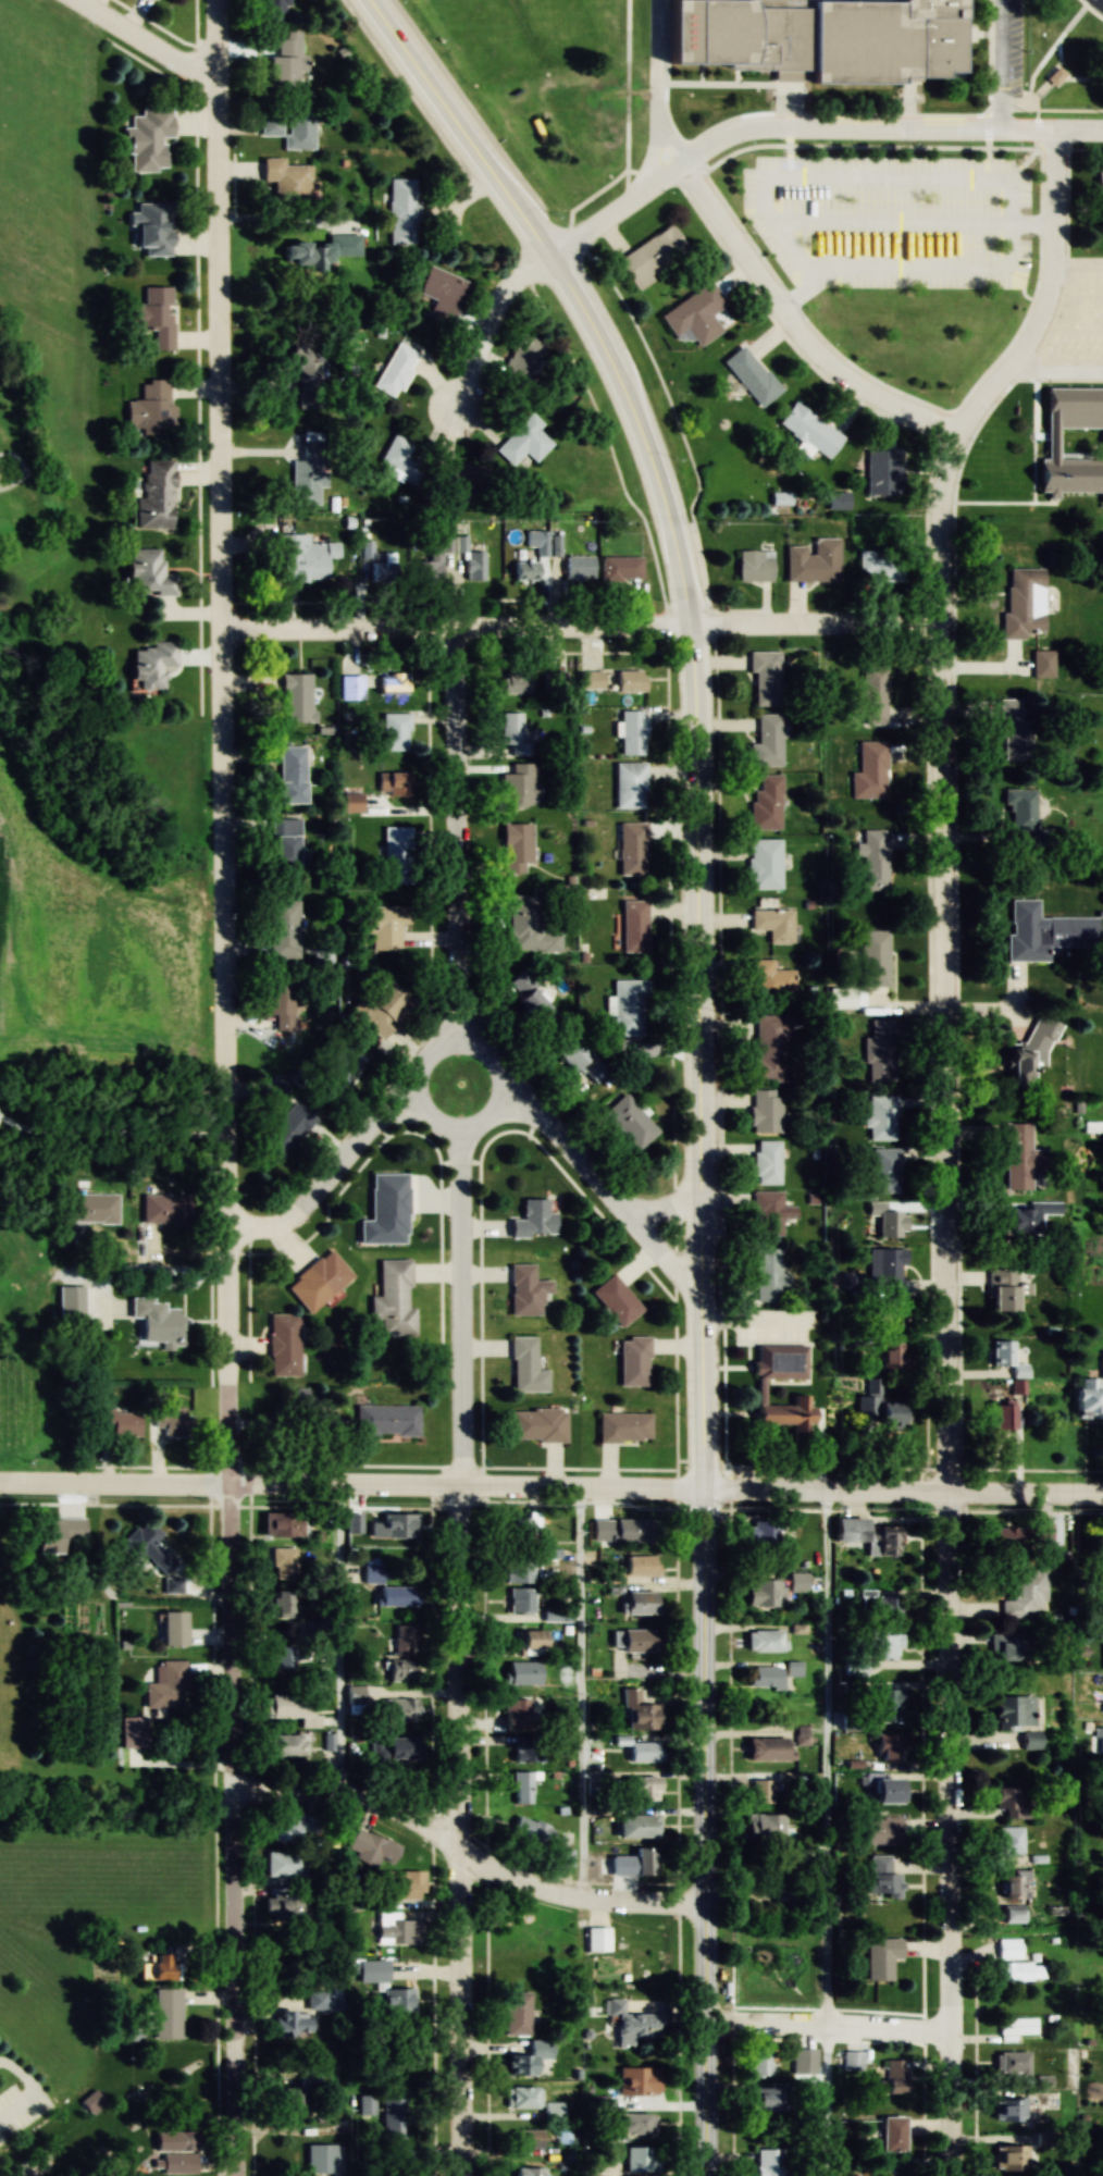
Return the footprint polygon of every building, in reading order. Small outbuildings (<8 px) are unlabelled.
[(259,19),(286,19),(285,0),(259,0),(259,19)] [(660,63),(805,66),(805,78),(961,81),(962,0),(662,0),(660,63)] [(266,57),(266,86),(293,87),(293,70),(300,70),(300,30),(277,30),(276,57),(266,57)] [(283,148),(313,148),(313,102),(260,102),(260,135),(283,135),(283,148)] [(129,173),(163,172),(162,138),(170,137),(170,107),(139,108),(139,117),(129,117),(129,128),(123,129),(123,155),(129,154),(129,173)] [(282,165),(282,157),(261,158),(261,181),(272,181),(273,203),(309,203),(308,165),(282,165)] [(388,245),(418,245),(418,179),(388,179),(388,245)] [(142,256),(169,257),(169,204),(135,203),(135,214),(127,214),(127,224),(133,224),(132,249),(143,249),(142,256)] [(615,264),(637,292),(688,251),(667,223),(615,264)] [(329,254),(355,254),(355,236),(329,236),(329,254)] [(281,243),(281,271),(320,271),(320,243),(281,243)] [(467,280),(427,266),(417,295),(433,301),(427,317),(451,326),(467,280)] [(658,315),(676,343),(689,335),(697,348),(722,332),(711,314),(725,305),(710,282),(658,315)] [(171,287),(142,287),(142,304),(128,304),(129,327),(153,327),(153,350),(171,350),(171,287)] [(543,342),(515,332),(499,375),(527,385),(543,342)] [(373,389),(396,400),(417,355),(395,345),(373,389)] [(722,362),(759,408),(780,391),(742,345),(722,362)] [(295,410),(322,409),(321,346),(295,346),(295,410)] [(167,404),(167,380),(140,380),(139,400),(124,400),(124,432),(173,433),(174,404),(167,404)] [(1045,389),(1046,459),(1036,459),(1036,494),(1100,493),(1100,504),(1102,504),(1102,389),(1045,389)] [(829,460),(844,435),(790,403),(777,426),(800,440),(794,449),(809,458),(813,451),(829,460)] [(536,431),(542,425),(530,413),(494,451),(511,466),(519,458),(529,467),(550,444),(536,431)] [(405,459),(414,444),(393,433),(378,462),(386,466),(382,473),(413,488),(423,469),(405,459)] [(292,461),(291,505),(322,505),(323,439),(301,439),(301,461),(292,461)] [(866,495),(900,495),(900,451),(866,451),(866,495)] [(134,498),(134,528),(171,528),(171,461),(142,461),(142,498),(134,498)] [(474,466),(439,466),(439,498),(474,498),(474,466)] [(829,510),(847,510),(847,494),(829,494),(829,510)] [(277,580),(326,580),(326,559),(338,559),(338,543),(308,543),(308,535),(277,535),(277,580)] [(417,577),(439,578),(440,552),(453,553),(453,536),(441,536),(440,545),(429,545),(428,561),(417,561),(417,577)] [(483,552),(466,552),(466,537),(455,537),(455,553),(465,553),(464,581),(482,581),(483,552)] [(784,582),(838,583),(839,539),(810,539),(810,547),(785,547),(784,582)] [(175,594),(174,575),(161,575),(161,549),(126,550),(127,595),(175,594)] [(859,582),(902,582),(902,551),(859,550),(859,582)] [(771,551),(736,551),(736,582),(771,582),(771,551)] [(381,561),(370,561),(370,583),(397,583),(397,553),(381,553),(381,561)] [(593,556),(564,556),(564,582),(593,582),(593,556)] [(640,558),(600,558),(600,579),(640,579),(640,558)] [(536,561),(512,561),(512,582),(536,582),(536,561)] [(1043,568),(1007,568),(1006,637),(1043,637),(1043,568)] [(137,690),(162,690),(162,668),(174,668),(174,645),(130,644),(130,682),(137,682),(137,690)] [(1032,678),(1053,678),(1053,651),(1032,651),(1032,678)] [(753,707),(779,707),(779,652),(747,652),(747,674),(753,674),(753,707)] [(885,666),(861,666),(861,725),(885,725),(885,666)] [(615,671),(615,692),(644,692),(644,671),(615,671)] [(502,672),(502,695),(529,695),(529,672),(502,672)] [(601,672),(579,672),(579,690),(601,690),(601,672)] [(281,674),(281,723),(310,723),(310,674),(281,674)] [(380,674),(380,695),(405,695),(405,674),(380,674)] [(374,675),(339,675),(339,700),(374,700),(374,675)] [(1000,760),(1023,760),(1024,699),(1001,699),(1000,760)] [(644,711),(620,711),(620,755),(644,755),(644,711)] [(500,745),(510,745),(510,756),(528,756),(528,712),(500,712),(500,745)] [(381,751),(406,751),(406,714),(381,714),(381,751)] [(757,744),(748,744),(748,766),(779,766),(779,714),(757,714),(757,744)] [(885,742),(856,742),(856,798),(885,798),(885,742)] [(302,804),(302,746),(277,746),(277,804),(302,804)] [(500,774),(501,807),(533,807),(532,763),(510,764),(511,773),(500,774)] [(614,809),(645,809),(645,763),(614,763),(614,809)] [(407,796),(407,773),(377,773),(377,796),(407,796)] [(750,791),(750,830),(781,830),(781,775),(758,775),(758,791),(750,791)] [(1033,790),(1002,790),(1002,806),(1009,806),(1009,831),(1033,831),(1033,790)] [(359,811),(359,796),(342,796),(342,811),(359,811)] [(269,867),(297,867),(297,819),(269,819),(269,867)] [(618,823),(618,875),(645,875),(645,823),(618,823)] [(530,863),(530,824),(502,824),(502,874),(524,874),(524,863),(530,863)] [(382,885),(411,885),(410,827),(382,827),(382,885)] [(858,844),(858,891),(886,891),(886,831),(861,831),(861,844),(858,844)] [(781,840),(748,840),(748,889),(781,889),(781,840)] [(555,951),(554,895),(505,896),(506,952),(555,951)] [(1009,900),(1008,961),(1048,961),(1048,946),(1099,947),(1099,917),(1037,917),(1038,900),(1009,900)] [(268,958),(298,958),(298,901),(268,901),(268,958)] [(646,901),(621,901),(621,952),(646,952),(646,901)] [(408,906),(364,906),(364,950),(399,950),(399,925),(408,925),(408,906)] [(791,942),(791,910),(750,910),(750,929),(768,929),(768,942),(791,942)] [(888,930),(860,930),(860,987),(888,987),(888,930)] [(751,980),(758,980),(758,993),(793,993),(793,969),(771,969),(771,960),(751,960),(751,980)] [(513,999),(533,1019),(551,1001),(520,970),(507,983),(518,994),(513,999)] [(378,1039),(409,1001),(379,976),(347,1014),(378,1039)] [(612,1036),(647,1036),(647,980),(612,980),(612,1036)] [(269,1015),(274,1015),(274,1031),(294,1031),(294,981),(269,981),(269,1015)] [(754,1015),(754,1081),(785,1082),(786,1015),(754,1015)] [(894,1082),(893,1020),(870,1020),(870,1037),(865,1037),(865,1082),(894,1082)] [(554,1049),(572,1072),(592,1056),(574,1033),(554,1049)] [(335,1096),(370,1062),(351,1043),(317,1078),(335,1096)] [(1021,1048),(1010,1048),(1010,1066),(1021,1066),(1021,1048)] [(261,1098),(282,1098),(282,1079),(261,1079),(261,1098)] [(781,1132),(781,1090),(750,1090),(750,1132),(781,1132)] [(635,1151),(657,1132),(624,1093),(602,1112),(635,1151)] [(896,1096),(867,1096),(867,1140),(896,1140),(896,1096)] [(281,1158),(313,1119),(292,1102),(261,1142),(281,1158)] [(1030,1123),(1004,1123),(1005,1190),(1030,1190),(1030,1172),(1048,1172),(1048,1149),(1030,1149),(1030,1123)] [(780,1184),(780,1141),(753,1141),(753,1184),(780,1184)] [(900,1148),(871,1148),(871,1192),(900,1192),(900,1148)] [(359,1242),(405,1243),(405,1173),(370,1173),(369,1220),(359,1220),(359,1242)] [(752,1191),(751,1235),(781,1235),(781,1219),(795,1219),(796,1207),(781,1206),(781,1192),(752,1191)] [(116,1193),(68,1193),(68,1223),(116,1223),(116,1193)] [(141,1222),(181,1222),(181,1194),(141,1194),(141,1222)] [(553,1237),(553,1212),(546,1212),(546,1199),(521,1198),(521,1219),(508,1219),(508,1236),(553,1237)] [(1006,1208),(1005,1231),(1036,1232),(1036,1214),(1060,1215),(1060,1201),(1029,1201),(1029,1208),(1006,1208)] [(869,1203),(869,1215),(878,1215),(877,1237),(904,1237),(904,1210),(885,1210),(885,1203),(869,1203)] [(309,1314),(351,1275),(327,1248),(285,1287),(309,1314)] [(876,1289),(902,1289),(902,1248),(876,1248),(876,1289)] [(782,1249),(754,1249),(754,1301),(782,1301),(782,1249)] [(409,1259),(378,1259),(379,1296),(369,1296),(370,1320),(380,1320),(380,1332),(413,1332),(413,1307),(409,1307),(409,1259)] [(533,1264),(508,1264),(508,1316),(540,1316),(540,1294),(550,1294),(550,1280),(533,1280),(533,1264)] [(989,1311),(1015,1311),(1015,1269),(989,1269),(989,1311)] [(641,1308),(610,1274),(589,1292),(620,1327),(641,1308)] [(82,1285),(57,1285),(57,1321),(82,1321),(82,1285)] [(138,1317),(138,1343),(157,1343),(157,1346),(178,1346),(178,1305),(150,1305),(150,1296),(128,1296),(128,1317),(138,1317)] [(902,1297),(876,1297),(876,1323),(902,1323),(902,1297)] [(298,1314),(268,1314),(268,1375),(298,1375),(298,1314)] [(547,1370),(535,1370),(535,1337),(510,1337),(510,1392),(547,1392),(547,1370)] [(648,1337),(619,1337),(618,1385),(647,1386),(648,1337)] [(877,1341),(877,1371),(900,1371),(900,1341),(877,1341)] [(1009,1376),(1028,1377),(1029,1362),(1006,1361),(1006,1343),(992,1343),(990,1368),(1009,1369),(1009,1376)] [(804,1380),(804,1345),(755,1344),(754,1424),(808,1425),(809,1395),(792,1395),(791,1405),(765,1405),(765,1379),(804,1380)] [(1098,1419),(1098,1378),(1078,1378),(1078,1387),(1073,1387),(1073,1419),(1098,1419)] [(866,1396),(856,1396),(857,1426),(899,1426),(899,1402),(881,1402),(881,1379),(866,1379),(866,1396)] [(1023,1380),(1012,1380),(1012,1393),(1023,1393),(1023,1380)] [(1010,1430),(1010,1402),(990,1402),(990,1430),(1010,1430)] [(417,1436),(417,1405),(354,1405),(354,1436),(417,1436)] [(184,1437),(184,1407),(155,1407),(155,1437),(184,1437)] [(139,1410),(101,1410),(101,1435),(139,1435),(139,1410)] [(564,1410),(509,1410),(509,1442),(564,1442),(564,1410)] [(596,1443),(649,1443),(649,1413),(596,1413),(596,1443)] [(261,1512),(261,1535),(300,1535),(300,1512),(261,1512)] [(585,1526),(600,1526),(600,1513),(585,1513),(585,1526)] [(417,1514),(372,1514),(372,1537),(417,1537),(417,1514)] [(536,1516),(509,1516),(509,1536),(536,1536),(536,1516)] [(83,1518),(33,1517),(33,1555),(61,1555),(61,1542),(82,1542),(83,1518)] [(865,1518),(833,1518),(833,1542),(865,1542),(865,1556),(897,1556),(897,1526),(865,1526),(865,1518)] [(140,1555),(161,1575),(175,1560),(154,1541),(161,1534),(145,1519),(117,1548),(133,1563),(140,1555)] [(643,1519),(611,1519),(611,1541),(643,1541),(643,1519)] [(1051,1545),(1051,1523),(1036,1523),(1036,1545),(1051,1545)] [(1028,1551),(1028,1527),(992,1527),(991,1551),(1028,1551)] [(296,1547),(271,1547),(271,1578),(296,1578),(296,1547)] [(532,1582),(532,1554),(505,1554),(505,1582),(532,1582)] [(655,1556),(623,1556),(623,1575),(655,1575),(655,1556)] [(1045,1570),(1011,1570),(1011,1600),(1000,1600),(1000,1619),(1045,1619),(1045,1570)] [(745,1606),(781,1606),(781,1580),(745,1580),(745,1606)] [(414,1606),(414,1587),(377,1587),(377,1606),(414,1606)] [(530,1588),(508,1588),(508,1614),(530,1614),(530,1588)] [(291,1590),(269,1590),(269,1615),(291,1615),(291,1590)] [(622,1592),(622,1615),(655,1615),(655,1592),(622,1592)] [(897,1617),(897,1596),(875,1596),(875,1617),(897,1617)] [(569,1621),(569,1611),(543,1611),(543,1621),(569,1621)] [(394,1655),(417,1655),(417,1625),(394,1625),(394,1655)] [(544,1654),(544,1630),(521,1630),(521,1654),(544,1654)] [(619,1651),(650,1651),(650,1630),(619,1630),(619,1651)] [(745,1630),(745,1651),(783,1651),(783,1630),(745,1630)] [(989,1661),(1022,1661),(1022,1633),(989,1633),(989,1661)] [(898,1658),(898,1635),(862,1634),(862,1658),(844,1657),(843,1674),(862,1674),(862,1658),(898,1658)] [(295,1646),(268,1646),(268,1668),(295,1668),(295,1646)] [(416,1660),(387,1660),(387,1682),(416,1682),(416,1660)] [(144,1708),(184,1708),(184,1661),(160,1661),(160,1683),(144,1683),(144,1708)] [(540,1685),(540,1662),(507,1662),(507,1685),(540,1685)] [(779,1667),(749,1667),(749,1688),(779,1688),(779,1667)] [(639,1688),(622,1688),(622,1729),(658,1729),(658,1705),(639,1705),(639,1688)] [(870,1722),(899,1722),(900,1690),(870,1689),(870,1722)] [(300,1728),(320,1728),(320,1715),(312,1715),(312,1708),(301,1708),(301,1695),(266,1695),(266,1718),(300,1718),(300,1728)] [(994,1696),(994,1729),(1032,1729),(1032,1696),(994,1696)] [(382,1721),(417,1721),(417,1699),(382,1699),(382,1721)] [(503,1728),(531,1728),(531,1699),(503,1699),(503,1728)] [(120,1717),(120,1748),(144,1748),(144,1717),(120,1717)] [(808,1726),(796,1726),(796,1745),(808,1745),(808,1726)] [(1093,1728),(1092,1752),(1102,1752),(1102,1728),(1093,1728)] [(1039,1732),(1022,1731),(1021,1748),(1038,1748),(1039,1732)] [(875,1761),(901,1761),(901,1734),(875,1734),(875,1761)] [(305,1735),(264,1735),(264,1758),(305,1758),(305,1735)] [(415,1760),(415,1738),(370,1738),(370,1760),(415,1760)] [(746,1760),(791,1760),(791,1749),(785,1749),(785,1738),(746,1738),(746,1760)] [(513,1742),(513,1763),(542,1763),(542,1742),(513,1742)] [(628,1761),(659,1761),(659,1742),(628,1742),(628,1761)] [(541,1772),(512,1772),(512,1804),(532,1804),(532,1781),(541,1781),(541,1772)] [(903,1776),(860,1776),(860,1785),(870,1785),(870,1803),(903,1803),(903,1776)] [(656,1777),(626,1777),(626,1801),(656,1801),(656,1777)] [(751,1804),(774,1804),(774,1779),(751,1779),(751,1804)] [(1004,1817),(1020,1817),(1020,1788),(994,1788),(994,1809),(1004,1809),(1004,1817)] [(273,1841),(315,1841),(315,1814),(272,1815),(273,1841)] [(508,1836),(546,1850),(554,1828),(516,1815),(508,1836)] [(654,1815),(615,1815),(615,1839),(654,1839),(654,1815)] [(783,1815),(746,1815),(746,1839),(783,1839),(783,1815)] [(895,1819),(864,1819),(864,1844),(895,1844),(895,1819)] [(1022,1827),(995,1827),(995,1855),(1022,1855),(1022,1827)] [(388,1862),(387,1836),(363,1837),(364,1863),(388,1862)] [(654,1847),(635,1847),(635,1867),(654,1867),(654,1847)] [(301,1852),(265,1852),(265,1877),(301,1877),(301,1852)] [(870,1891),(890,1891),(890,1856),(870,1856),(870,1891)] [(608,1873),(620,1873),(620,1861),(608,1862),(608,1873)] [(383,1900),(421,1901),(421,1871),(383,1870),(383,1900)] [(1000,1873),(1000,1899),(1026,1899),(1026,1873),(1000,1873)] [(262,1894),(262,1916),(302,1916),(302,1894),(262,1894)] [(1022,1924),(1022,1905),(1000,1905),(1000,1924),(1022,1924)] [(400,1912),(377,1912),(377,1943),(416,1943),(416,1920),(400,1920),(400,1912)] [(585,1952),(609,1952),(609,1927),(585,1927),(585,1952)] [(890,1981),(890,1959),(900,1959),(900,1938),(865,1938),(865,1981),(890,1981)] [(1021,1939),(997,1939),(997,1958),(1021,1958),(1021,1939)] [(274,1962),(295,1961),(294,1944),(273,1945),(274,1962)] [(149,1979),(177,1979),(177,1963),(168,1963),(168,1954),(149,1954),(149,1979)] [(387,1961),(356,1961),(356,1982),(387,1982),(387,1961)] [(998,1981),(1043,1981),(1043,1963),(998,1963),(998,1981)] [(180,1989),(154,1989),(153,2039),(180,2040),(180,1989)] [(381,2014),(413,2014),(413,1989),(381,1989),(381,2014)] [(327,2009),(327,1992),(308,1992),(308,2009),(327,2009)] [(529,1993),(505,1993),(505,2035),(529,2035),(529,1993)] [(623,2000),(605,2000),(605,2016),(616,2016),(617,2048),(634,2047),(634,2038),(657,2037),(656,2014),(624,2015),(623,2000)] [(274,2037),(309,2037),(309,2012),(274,2012),(274,2037)] [(1036,2036),(1036,2018),(999,2018),(999,2036),(1036,2036)] [(507,2056),(507,2077),(537,2077),(537,2060),(550,2060),(550,2041),(528,2041),(528,2056),(507,2056)] [(750,2076),(770,2076),(770,2048),(750,2048),(750,2076)] [(843,2071),(863,2071),(863,2052),(843,2052),(843,2071)] [(1027,2052),(995,2052),(995,2074),(1027,2074),(1027,2052)] [(885,2080),(878,2080),(878,2093),(906,2093),(906,2060),(885,2060),(885,2080)] [(617,2096),(656,2096),(656,2068),(617,2068),(617,2096)] [(505,2109),(541,2109),(541,2088),(505,2088),(505,2109)] [(782,2088),(748,2088),(748,2113),(782,2113),(782,2088)] [(300,2089),(275,2089),(275,2114),(300,2114),(300,2089)] [(91,2114),(103,2102),(92,2091),(80,2102),(91,2114)] [(1020,2097),(994,2097),(994,2122),(1020,2122),(1020,2097)] [(405,2099),(381,2099),(381,2142),(405,2142),(405,2099)] [(543,2103),(543,2122),(563,2122),(563,2103),(543,2103)] [(655,2114),(613,2114),(613,2133),(655,2133),(655,2114)] [(880,2152),(903,2152),(903,2117),(880,2117),(880,2152)] [(512,2149),(541,2149),(541,2131),(512,2131),(512,2149)] [(154,2151),(160,2151),(160,2174),(195,2174),(195,2132),(154,2132),(154,2151)] [(334,2146),(306,2146),(306,2173),(334,2173),(334,2146)] [(1027,2172),(1027,2146),(996,2146),(996,2172),(1027,2172)] [(654,2147),(624,2147),(624,2173),(654,2173),(654,2147)] [(755,2175),(780,2175),(780,2150),(755,2150),(755,2175)]
